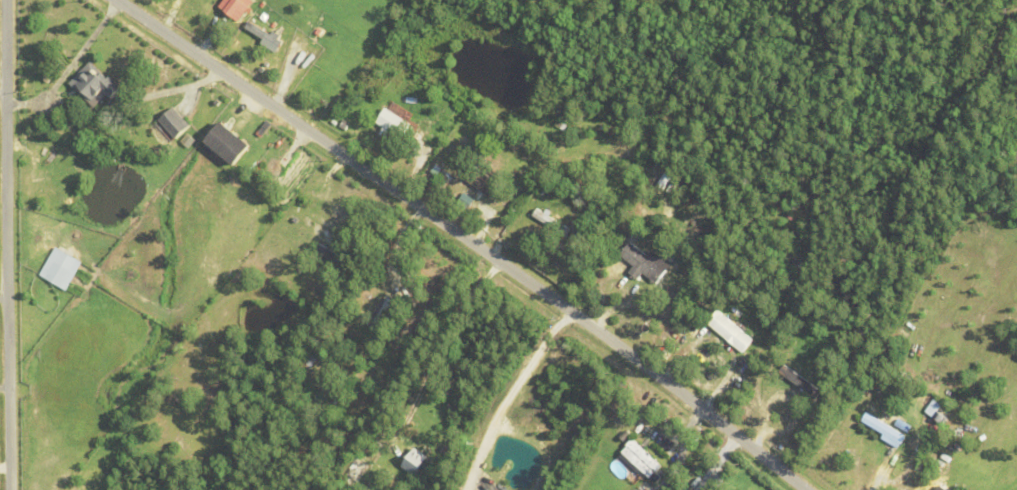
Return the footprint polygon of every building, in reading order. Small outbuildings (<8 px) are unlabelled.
[(233,13),(241,3),(247,8),(239,18),(233,13)] [(274,28),(281,32),(279,36),(283,38),(279,46),(246,26),(251,18),(272,31),(274,28)] [(103,69),(108,74),(110,73),(121,83),(111,95),(107,92),(95,105),(69,81),(76,74),(69,67),(69,62),(74,62),(81,69),(91,59),(102,70),(103,69)] [(143,92),(165,87),(166,93),(144,98),(143,92)] [(158,118),(173,105),(189,123),(175,136),(158,118)] [(393,132),(389,139),(380,133),(385,125),(376,120),(385,105),(410,121),(400,137),(393,132)] [(77,122),(84,116),(88,120),(81,127),(77,122)] [(339,126),(343,118),(349,122),(345,129),(339,126)] [(206,140),(235,165),(252,144),(222,120),(206,140)] [(260,128),(265,121),(270,125),(264,132),(260,128)] [(490,197),(465,177),(465,176),(461,173),(468,164),(471,167),(475,162),(501,183),(490,197)] [(657,183),(665,172),(671,176),(663,188),(657,183)] [(421,185),(426,177),(435,183),(430,191),(421,185)] [(667,189),(673,179),(683,186),(676,196),(667,189)] [(581,199),(586,194),(593,200),(588,205),(581,199)] [(533,213),(537,206),(571,228),(566,235),(533,213)] [(643,271),(638,277),(629,270),(634,264),(621,253),(631,240),(648,254),(652,249),(671,263),(656,282),(643,271)] [(43,268),(56,245),(82,260),(69,283),(43,268)] [(707,321),(718,307),(754,338),(743,352),(707,321)] [(368,338),(370,333),(368,333),(371,325),(373,326),(375,321),(380,323),(374,340),(368,338)] [(705,331),(709,327),(722,337),(718,341),(705,331)] [(685,343),(687,341),(686,340),(692,334),(693,335),(698,329),(702,332),(689,347),(685,343)] [(827,335),(831,329),(840,334),(837,340),(827,335)] [(302,362),(309,353),(317,359),(310,368),(302,362)] [(875,363),(880,354),(884,357),(879,366),(875,363)] [(811,377),(820,383),(817,388),(822,391),(817,398),(787,377),(791,371),(807,382),(811,377)] [(315,391),(316,386),(329,390),(327,395),(315,391)] [(924,410),(933,398),(948,408),(944,413),(947,415),(942,423),(924,410)] [(867,409),(871,402),(875,404),(871,412),(867,409)] [(188,410),(192,403),(197,405),(193,413),(188,410)] [(881,437),(884,433),(861,419),(866,411),(905,435),(898,447),(881,437)] [(660,476),(655,482),(638,467),(635,470),(626,462),(630,458),(622,450),(627,445),(626,444),(631,438),(660,465),(655,471),(660,476)] [(400,465),(413,446),(427,456),(413,475),(400,465)]
